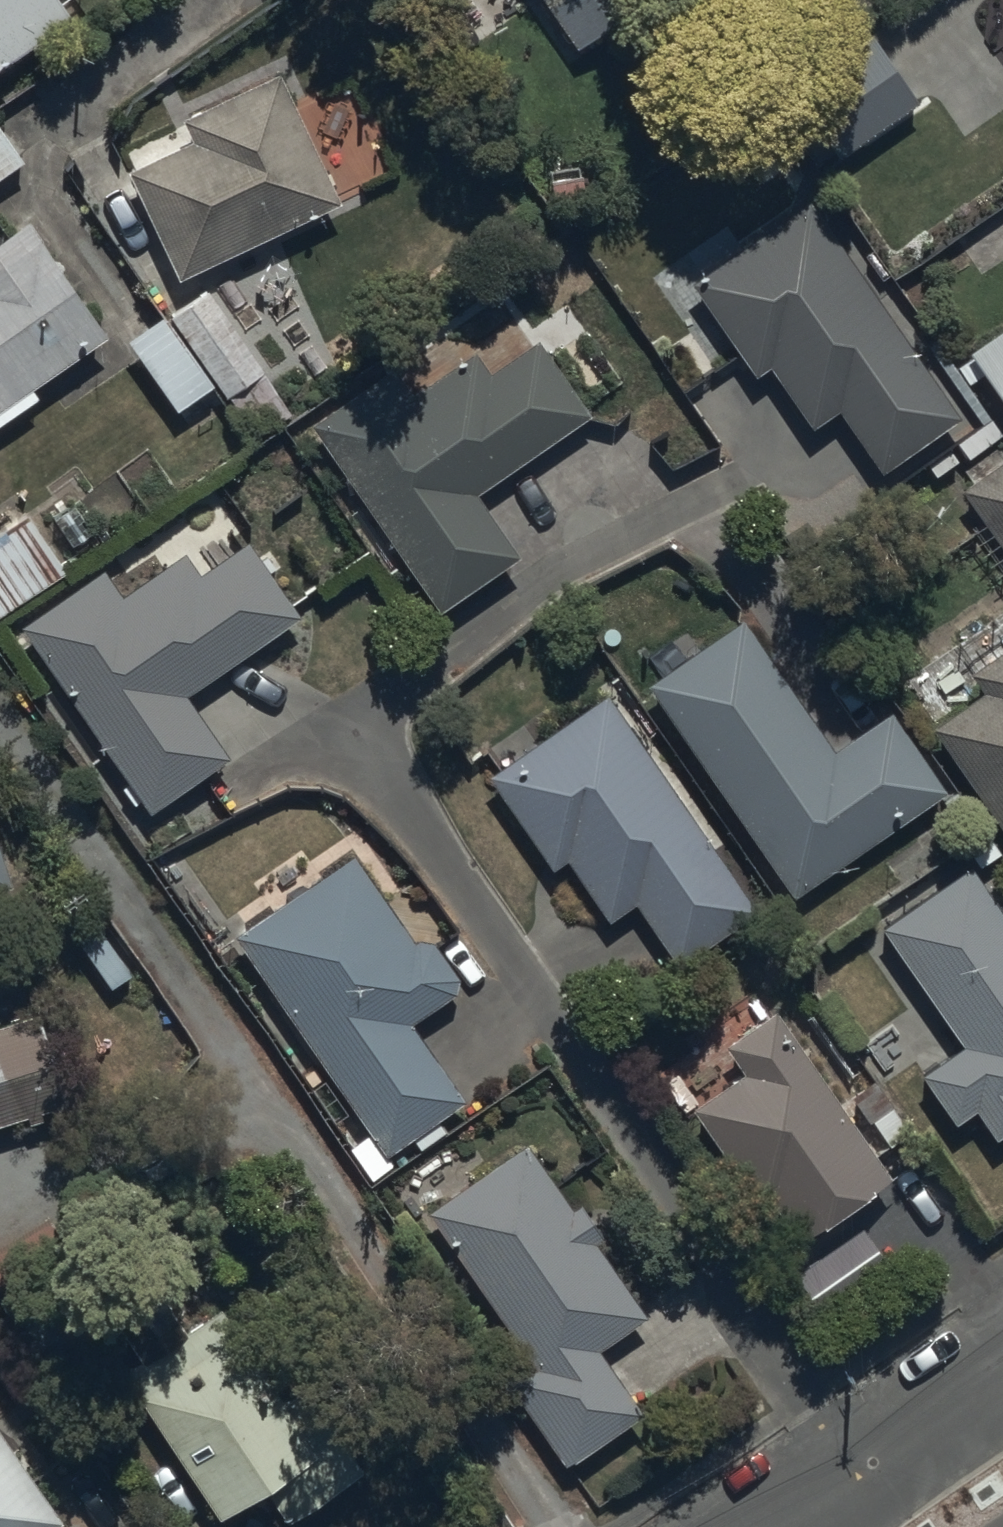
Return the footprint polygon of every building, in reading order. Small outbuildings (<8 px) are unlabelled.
[(63,0),(0,0),(0,80),(12,71),(5,61),(72,14),(63,0)] [(578,43),(639,0),(548,0),(578,43)] [(920,98),(872,29),(798,80),(846,149),(920,98)] [(128,168),(180,276),(343,198),(281,70),(184,117),(193,137),(128,168)] [(0,126),(0,172),(22,156),(0,126)] [(962,414),(807,200),(696,280),(760,369),(768,363),(813,425),(839,406),(885,470),(962,414)] [(31,218),(29,216),(0,236),(0,421),(41,393),(33,383),(109,330),(31,218)] [(167,315),(214,381),(255,350),(207,285),(167,315)] [(214,381),(167,315),(163,309),(125,337),(127,339),(178,408),(214,381)] [(973,346),(1002,388),(1002,325),(973,346)] [(320,428),(326,437),(440,607),(522,553),(479,488),(592,412),(540,334),(491,367),(478,347),(407,395),(395,378),(320,428)] [(28,511),(0,529),(0,611),(65,569),(28,511)] [(125,595),(104,565),(24,622),(154,804),(231,749),(189,690),(301,610),(248,536),(202,569),(189,550),(125,595)] [(745,613),(648,680),(795,893),(947,788),(892,707),(836,745),(745,613)] [(971,672),(982,687),(932,723),(1002,821),(1002,649),(971,672)] [(759,909),(605,691),(491,772),(556,865),(569,856),(612,916),(638,897),(684,962),(759,909)] [(14,882),(0,833),(0,886),(14,882)] [(355,849),(237,931),(375,1131),(354,1145),(371,1170),(390,1157),(387,1152),(470,1094),(416,1016),(465,982),(428,928),(415,937),(355,849)] [(882,926),(964,1043),(924,1071),(958,1120),(978,1106),(998,1135),(1002,1131),(1002,909),(972,864),(882,926)] [(890,1173),(776,1005),(726,1039),(746,1068),(694,1103),(763,1205),(771,1199),(796,1237),(890,1173)] [(71,1103),(41,1008),(0,1021),(0,1125),(71,1103)] [(531,1141),(429,1211),(533,1362),(511,1378),(567,1459),(643,1407),(600,1345),(647,1312),(598,1241),(607,1235),(584,1201),(576,1207),(531,1141)] [(122,1369),(125,1373),(221,1515),(265,1485),(288,1519),(366,1466),(308,1380),(285,1396),(222,1302),(122,1369)] [(0,1426),(0,1526),(47,1526),(63,1516),(0,1426)]
